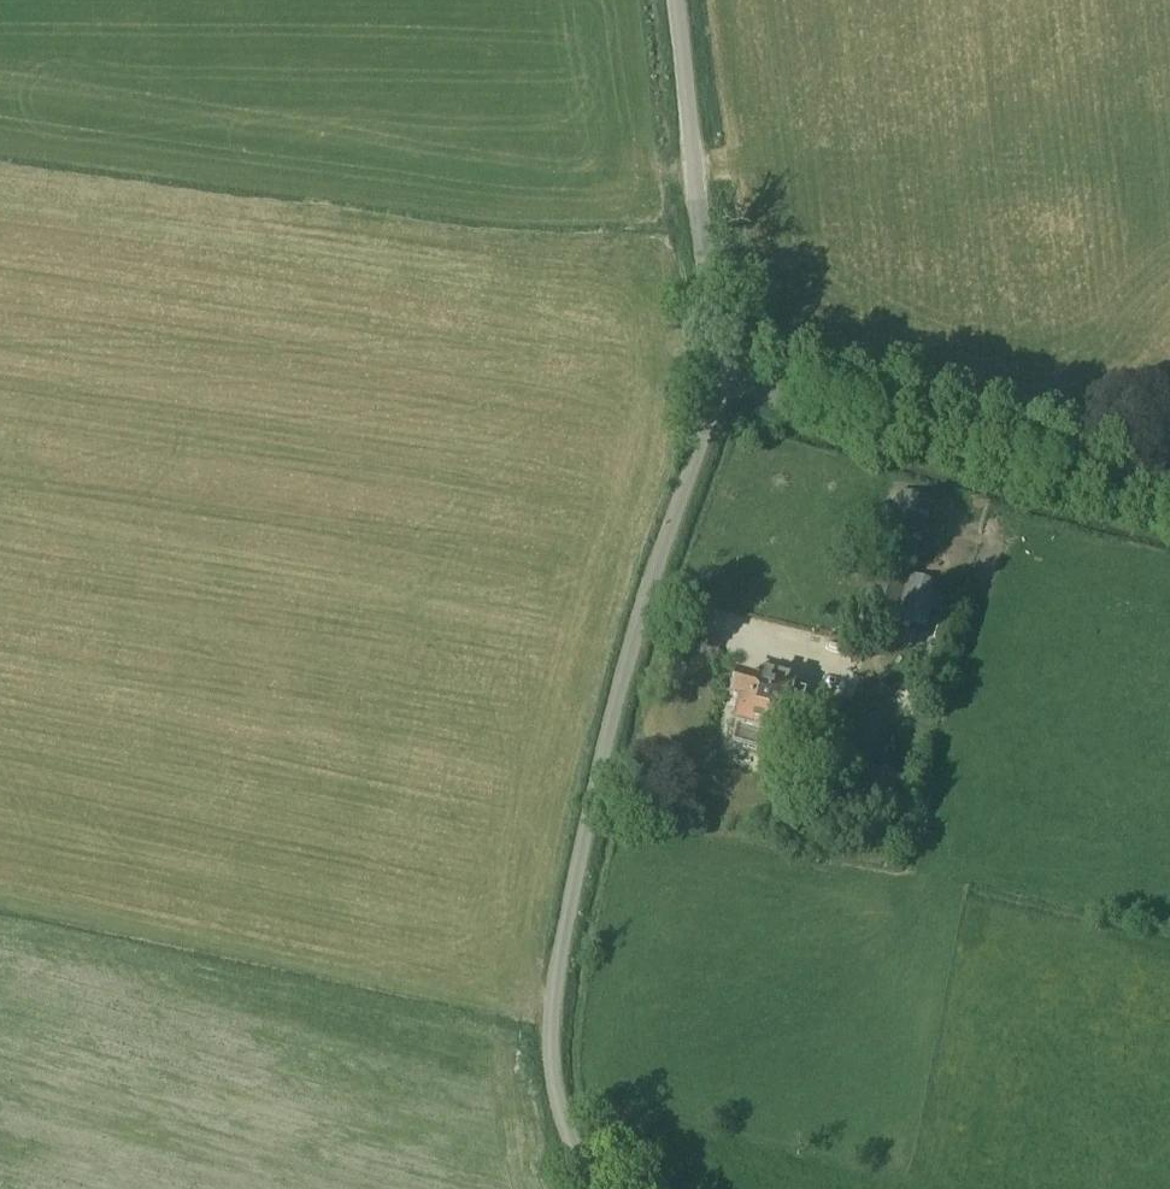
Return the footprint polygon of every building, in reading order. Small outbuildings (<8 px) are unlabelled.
[(897,494),(860,624),(894,633),(932,503),(897,494)] [(733,746),(756,752),(760,734),(787,741),(793,714),(798,715),(804,690),(792,687),(793,685),(768,680),(766,689),(738,682),(732,704),(740,706),(734,729),(737,730),(733,746)]
